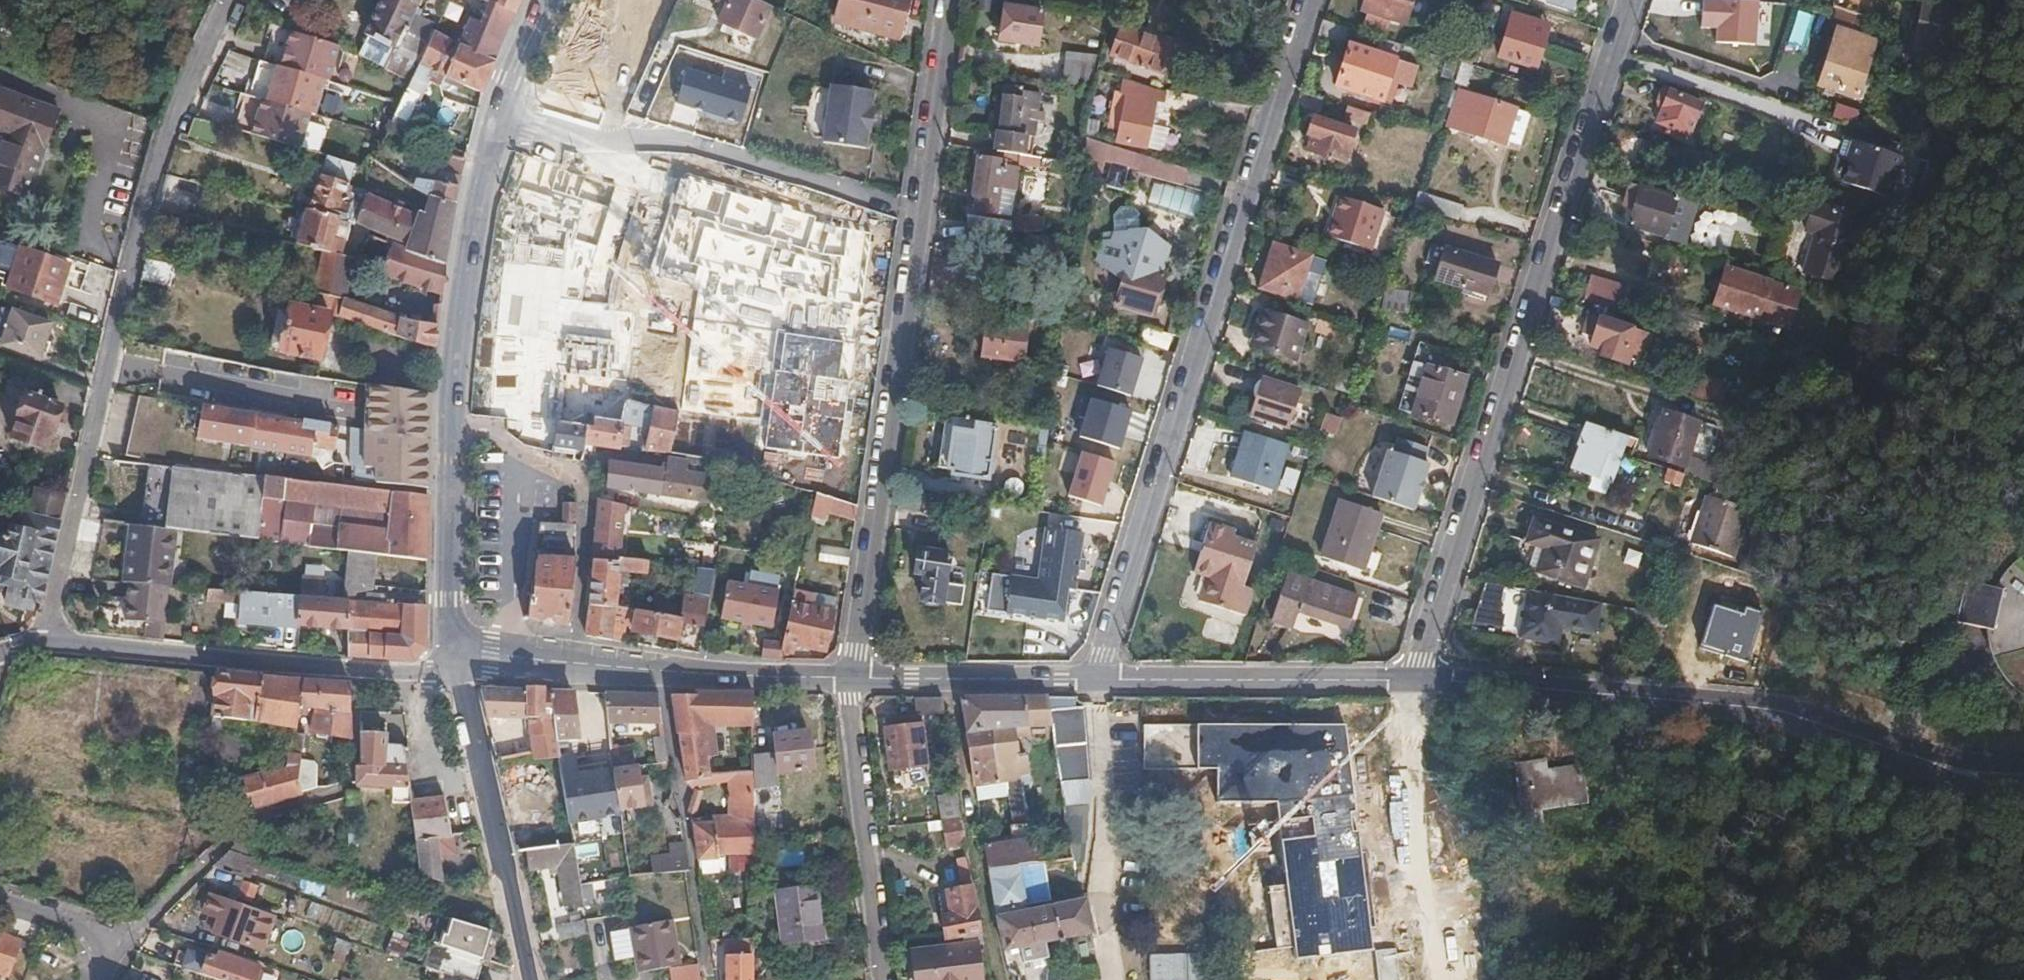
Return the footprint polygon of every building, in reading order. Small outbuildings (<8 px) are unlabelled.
[(397,52),(415,14),(385,0),(383,0),(366,37),(397,52)] [(415,14),(417,10),(422,0),(385,0),(415,14)] [(518,14),(523,0),(493,0),(492,3),(518,14)] [(755,0),(717,0),(716,3),(725,7),(718,23),(756,38),(770,6),(755,0)] [(770,6),(785,13),(788,0),(755,0),(770,6)] [(896,40),(908,0),(842,0),(835,23),(896,40)] [(1362,12),(1369,14),(1389,21),(1405,26),(1412,0),(1365,0),(1362,12)] [(1700,26),(1716,26),(1716,42),(1756,43),(1758,0),(1701,0),(1700,26)] [(1866,17),(1866,0),(1830,0),(1830,6),(1844,10),(1866,17)] [(486,16),(512,27),(518,14),(492,3),(490,2),(486,16)] [(1961,13),(1925,4),(1915,46),(1933,50),(1935,43),(1953,47),(1961,13)] [(1006,43),(1035,47),(1040,14),(1002,8),(999,26),(1008,27),(1006,43)] [(423,13),(417,10),(415,14),(397,52),(418,62),(434,25),(420,18),(423,13)] [(1880,22),(1866,17),(1844,10),(1829,55),(1823,53),(1818,55),(1811,80),(1857,95),(1880,22)] [(1389,21),(1369,14),(1365,24),(1386,30),(1389,21)] [(1536,22),(1511,15),(1498,59),(1534,70),(1546,34),(1534,30),(1536,22)] [(460,45),(498,60),(512,27),(486,16),(483,24),(472,19),(460,45)] [(1354,31),(1322,20),(1317,36),(1349,45),(1354,31)] [(279,24),(267,61),(281,66),(285,67),(296,32),(279,24)] [(1386,30),(1365,24),(1362,33),(1380,39),(1383,40),(1386,30)] [(1176,47),(1120,28),(1111,57),(1169,74),(1176,47)] [(285,67),(326,80),(328,80),(342,45),(296,32),(285,67)] [(460,45),(436,35),(422,63),(428,66),(485,93),(498,60),(460,45)] [(1414,50),(1396,45),(1383,40),(1380,39),(1376,53),(1349,45),(1335,88),(1381,102),(1388,81),(1410,88),(1416,67),(1409,65),(1414,50)] [(271,102),(281,66),(267,61),(265,61),(254,97),(266,101),(271,102)] [(422,64),(414,81),(403,104),(394,124),(409,131),(426,92),(432,96),(436,85),(430,82),(432,77),(425,74),(428,66),(422,63),(422,64)] [(1473,69),(1469,68),(1460,65),(1454,84),(1466,89),(1473,69)] [(326,80),(285,67),(281,66),(271,102),(313,115),(326,80)] [(1066,67),(1062,86),(1084,90),(1094,91),(1097,73),(1066,67)] [(1154,99),(1156,88),(1123,79),(1120,94),(1127,95),(1118,141),(1145,147),(1151,110),(1160,112),(1162,100),(1154,99)] [(871,91),(827,86),(820,145),(862,150),(865,132),(870,134),(873,110),(869,109),(871,91)] [(0,87),(0,129),(7,132),(0,151),(0,185),(26,195),(59,110),(0,87)] [(1040,122),(1041,112),(1035,111),(1037,96),(1021,93),(1021,90),(1005,87),(994,152),(1029,156),(1034,121),(1040,122)] [(1689,136),(1702,103),(1666,88),(1659,91),(1656,100),(1657,105),(1662,109),(1656,122),(1667,127),(1665,133),(1673,136),(1676,130),(1689,136)] [(1081,100),(1092,101),(1094,91),(1084,90),(1081,100)] [(1458,95),(1451,93),(1446,108),(1453,110),(1448,128),(1503,145),(1515,110),(1459,92),(1458,95)] [(266,101),(254,97),(250,96),(245,109),(262,115),(266,101)] [(313,115),(271,102),(266,101),(262,115),(287,124),(285,132),(287,132),(282,145),(305,152),(318,116),(313,115)] [(1368,124),(1371,115),(1348,108),(1344,122),(1357,126),(1359,121),(1368,124)] [(245,109),(238,132),(255,137),(262,115),(245,109)] [(262,115),(255,137),(282,145),(287,132),(285,132),(287,124),(262,115)] [(1353,131),(1312,118),(1306,136),(1312,138),(1307,151),(1343,163),(1353,131)] [(1081,164),(1083,156),(1086,138),(1075,136),(1070,162),(1081,164)] [(1901,154),(1843,136),(1830,177),(1888,196),(1901,154)] [(1168,163),(1086,138),(1083,156),(1163,180),(1168,163)] [(430,200),(455,206),(469,153),(450,147),(430,200)] [(994,152),(978,149),(970,197),(974,198),(972,211),(1010,216),(1017,170),(1011,169),(1012,163),(1039,168),(1040,158),(1029,156),(994,152)] [(353,222),(360,224),(367,207),(356,203),(357,199),(351,198),(354,190),(348,189),(355,169),(328,160),(311,212),(353,222)] [(1684,237),(1694,203),(1628,183),(1625,196),(1636,200),(1628,223),(1664,235),(1664,231),(1684,237)] [(1364,204),(1368,192),(1341,184),(1337,196),(1350,200),(1344,220),(1373,229),(1366,252),(1376,255),(1382,233),(1385,234),(1391,214),(1364,204)] [(1839,283),(1863,202),(1819,189),(1806,229),(1812,232),(1800,271),(1809,274),(1806,284),(1830,291),(1834,281),(1839,283)] [(1462,208),(1418,193),(1414,207),(1458,221),(1462,208)] [(382,203),(370,197),(367,207),(360,224),(374,229),(382,203)] [(423,213),(410,246),(409,251),(444,263),(455,206),(430,200),(425,214),(423,213)] [(410,246),(423,213),(401,203),(399,209),(382,203),(374,229),(410,246)] [(1119,252),(1165,264),(1170,247),(1149,230),(1143,230),(1142,213),(1136,205),(1123,205),(1116,214),(1117,232),(1115,240),(1104,242),(1098,264),(1113,273),(1119,252)] [(299,247),(315,250),(326,253),(343,256),(353,222),(311,212),(309,211),(299,247)] [(1016,215),(1013,231),(1026,232),(1029,216),(1016,215)] [(0,243),(0,285),(57,304),(70,264),(0,243)] [(379,274),(444,296),(448,264),(444,263),(409,251),(395,244),(379,274)] [(1311,256),(1275,244),(1259,289),(1296,302),(1311,256)] [(1441,246),(1430,277),(1488,295),(1498,265),(1441,246)] [(314,292),(326,253),(315,250),(301,289),(314,292)] [(1165,264),(1119,252),(1113,273),(1123,281),(1116,305),(1152,316),(1165,276),(1162,275),(1165,264)] [(347,299),(359,260),(343,256),(326,253),(314,292),(345,298),(347,299)] [(174,264),(148,259),(143,279),(170,284),(174,264)] [(1789,325),(1801,289),(1726,266),(1714,304),(1789,325)] [(1628,288),(1590,277),(1584,298),(1621,310),(1628,288)] [(1410,293),(1384,290),(1377,309),(1402,313),(1410,293)] [(1631,313),(1621,310),(1584,298),(1574,296),(1570,312),(1587,317),(1588,313),(1601,317),(1595,337),(1592,347),(1612,353),(1611,358),(1628,363),(1633,347),(1627,345),(1632,327),(1628,325),(1631,313)] [(419,345),(435,348),(438,348),(440,326),(404,318),(347,299),(345,298),(338,318),(419,345)] [(39,355),(50,323),(0,306),(0,342),(39,355)] [(330,313),(292,306),(282,351),(321,359),(330,313)] [(1259,351),(1293,361),(1304,325),(1264,311),(1259,326),(1266,328),(1259,351)] [(1601,317),(1588,313),(1587,317),(1582,333),(1595,337),(1601,317)] [(1027,326),(988,321),(983,357),(1023,362),(1027,326)] [(1418,346),(1397,407),(1406,410),(1427,357),(1464,368),(1466,361),(1418,346)] [(558,422),(587,427),(590,427),(591,417),(620,421),(625,400),(592,389),(598,360),(563,350),(555,393),(546,423),(509,418),(507,431),(524,444),(553,450),(554,443),(558,422)] [(1143,360),(1109,350),(1098,387),(1131,397),(1143,360)] [(1467,376),(1462,374),(1464,368),(1427,357),(1406,410),(1451,425),(1467,376)] [(1249,415),(1287,426),(1299,389),(1262,377),(1249,415)] [(431,440),(432,397),(372,386),(370,398),(271,380),(265,414),(331,425),(338,425),(359,429),(431,440)] [(26,393),(13,437),(46,449),(60,404),(26,393)] [(162,458),(172,398),(142,394),(132,454),(162,458)] [(1132,412),(1086,398),(1080,418),(1087,420),(1081,438),(1121,451),(1132,412)] [(620,445),(621,440),(625,440),(629,414),(645,416),(647,404),(625,400),(620,421),(591,417),(590,427),(587,427),(585,443),(619,447),(620,445)] [(326,451),(331,425),(265,414),(204,404),(200,437),(319,457),(326,451)] [(671,452),(676,411),(653,406),(648,449),(669,451),(671,452)] [(710,414),(676,411),(671,452),(704,457),(710,414)] [(1666,411),(1661,423),(1697,435),(1702,424),(1666,411)] [(1339,417),(1324,413),(1318,431),(1333,435),(1339,417)] [(979,423),(955,419),(947,470),(953,471),(953,476),(987,481),(996,428),(978,425),(979,423)] [(1612,479),(1626,434),(1586,421),(1578,442),(1581,442),(1572,466),(1612,479)] [(587,427),(558,422),(554,443),(584,448),(585,443),(587,427)] [(1690,456),(1697,435),(1661,423),(1650,455),(1687,467),(1690,456)] [(344,477),(429,488),(431,440),(359,429),(358,440),(347,439),(345,464),(344,477)] [(1274,488),(1288,444),(1246,432),(1232,475),(1274,488)] [(1395,451),(1389,449),(1373,496),(1413,510),(1429,464),(1424,462),(1429,447),(1399,437),(1395,451)] [(704,457),(671,452),(669,451),(666,470),(697,474),(704,457)] [(1102,507),(1115,464),(1082,454),(1069,497),(1102,507)] [(1728,469),(1690,456),(1687,467),(1684,473),(1722,486),(1728,469)] [(656,493),(675,496),(705,501),(709,476),(697,474),(666,470),(611,461),(606,485),(656,493)] [(171,507),(176,466),(157,464),(155,483),(147,482),(144,504),(171,507)] [(168,528),(179,529),(260,539),(266,477),(176,466),(171,507),(168,528)] [(1679,487),(1683,473),(1667,468),(1663,481),(1679,487)] [(260,539),(264,540),(284,542),(288,501),(273,499),(274,478),(266,477),(260,539)] [(273,499),(288,501),(368,511),(370,489),(274,478),(273,499)] [(36,487),(30,514),(61,522),(68,495),(36,487)] [(377,555),(429,561),(429,496),(395,492),(393,514),(391,531),(366,529),(368,511),(288,501),(284,542),(348,551),(377,555)] [(674,503),(675,496),(656,493),(655,500),(674,503)] [(1746,510),(1706,495),(1690,542),(1731,556),(1746,510)] [(828,513),(854,520),(856,505),(831,497),(828,513)] [(1322,557),(1363,570),(1383,512),(1341,498),(1322,557)] [(622,504),(600,500),(592,560),(617,561),(618,556),(622,504)] [(168,528),(171,507),(144,504),(141,524),(168,528)] [(564,525),(576,525),(577,504),(566,504),(564,525)] [(43,603),(61,522),(30,514),(28,514),(24,529),(14,526),(12,537),(6,536),(0,562),(5,564),(3,575),(7,575),(5,584),(13,586),(9,604),(27,609),(28,607),(32,607),(33,602),(43,603)] [(1535,570),(1581,586),(1599,539),(1535,517),(1526,540),(1545,547),(1535,570)] [(1207,556),(1200,554),(1194,572),(1206,576),(1199,601),(1246,616),(1253,591),(1243,588),(1256,546),(1233,538),(1234,531),(1209,523),(1203,542),(1210,544),(1207,556)] [(127,559),(125,581),(130,582),(170,585),(172,585),(179,529),(168,528),(141,524),(135,524),(131,559),(127,559)] [(1043,581),(1042,586),(1067,590),(1074,591),(1083,533),(1046,528),(1043,550),(1047,555),(1043,581)] [(1210,544),(1203,542),(1200,554),(1207,556),(1210,544)] [(922,600),(961,604),(964,585),(946,583),(950,553),(918,548),(914,573),(924,574),(922,600)] [(348,551),(342,599),(348,599),(349,629),(373,631),(373,658),(415,662),(428,647),(428,606),(353,600),(354,590),(374,588),(377,555),(348,551)] [(2004,570),(1990,593),(1983,618),(1985,645),(1995,670),(2012,690),(2023,697),(2023,554),(2004,570)] [(592,560),(589,604),(616,606),(616,605),(620,575),(618,575),(618,569),(643,571),(644,559),(618,556),(617,561),(592,560)] [(576,559),(537,557),(528,616),(568,624),(576,559)] [(710,595),(714,567),(697,564),(692,593),(709,595),(710,595)] [(1308,611),(1358,628),(1368,597),(1287,570),(1271,619),(1303,629),(1308,611)] [(1062,622),(1067,590),(1042,586),(1043,581),(1011,577),(992,573),(986,610),(1005,613),(1062,622)] [(1500,632),(1508,586),(1485,581),(1477,628),(1500,632)] [(166,639),(170,585),(130,582),(128,619),(147,620),(146,637),(166,639)] [(720,619),(773,626),(778,590),(725,582),(720,619)] [(1567,630),(1572,597),(1508,586),(1500,632),(1557,642),(1560,628),(1567,630)] [(304,595),(257,592),(203,587),(203,600),(241,602),(240,620),(302,625),(304,595)] [(791,603),(792,603),(834,613),(837,599),(794,590),(791,603)] [(702,649),(709,595),(692,593),(683,592),(680,618),(620,605),(619,615),(619,629),(626,630),(627,624),(634,625),(633,631),(677,637),(676,649),(702,653),(702,649)] [(302,625),(349,629),(348,599),(342,599),(304,595),(302,625)] [(1600,602),(1572,597),(1567,630),(1594,634),(1600,602)] [(825,650),(834,613),(792,603),(781,650),(792,652),(794,645),(825,650)] [(619,629),(619,615),(615,614),(616,606),(589,604),(586,636),(624,642),(626,632),(618,630),(619,629)] [(349,629),(351,656),(373,658),(373,631),(349,629)] [(778,659),(781,644),(765,642),(762,658),(778,660),(778,659)] [(210,735),(220,737),(221,732),(224,718),(247,722),(249,709),(256,710),(260,678),(218,675),(210,735)] [(260,678),(256,710),(254,722),(293,727),(296,714),(302,682),(260,678)] [(310,732),(351,739),(350,686),(302,682),(296,714),(311,717),(310,732)] [(524,689),(479,688),(486,717),(526,717),(524,689)] [(552,717),(548,690),(524,689),(526,717),(552,717)] [(653,692),(606,691),(608,720),(664,720),(659,689),(653,689),(653,692)] [(576,738),(572,691),(548,690),(552,717),(556,739),(571,738),(576,738)] [(590,713),(594,712),(598,754),(611,752),(608,720),(606,691),(589,691),(590,713)] [(751,722),(751,692),(694,691),(694,693),(672,693),(678,734),(704,733),(706,756),(716,755),(713,724),(751,722)] [(921,714),(945,711),(943,698),(941,695),(914,695),(917,715),(921,714)] [(1051,723),(1049,709),(1047,696),(960,696),(967,732),(993,730),(997,780),(1007,779),(1020,777),(1013,727),(1051,723)] [(1084,707),(1049,709),(1051,723),(1060,781),(1091,780),(1084,707)] [(928,764),(925,746),(933,745),(932,738),(924,738),(921,714),(917,715),(889,719),(890,728),(885,728),(891,768),(928,764)] [(558,755),(556,739),(552,717),(526,717),(534,757),(558,755)] [(993,730),(967,732),(976,785),(997,780),(993,730)] [(226,733),(221,732),(220,737),(216,759),(236,764),(244,764),(247,743),(225,738),(226,733)] [(752,752),(752,770),(752,782),(780,779),(779,772),(815,768),(812,745),(802,746),(800,732),(774,735),(776,750),(752,752)] [(281,768),(239,779),(246,810),(299,796),(299,792),(297,781),(299,762),(301,735),(292,733),(281,768)] [(685,780),(709,778),(709,773),(706,756),(704,733),(678,734),(685,780)] [(355,786),(407,789),(402,750),(386,749),(386,736),(360,735),(361,767),(354,767),(355,786)] [(558,755),(572,754),(571,738),(556,739),(558,755)] [(575,771),(612,767),(611,756),(611,752),(598,754),(573,756),(575,771)] [(611,756),(612,767),(618,807),(650,803),(647,775),(638,776),(637,765),(635,753),(611,756)] [(572,754),(558,755),(565,796),(569,819),(619,812),(618,807),(612,767),(575,771),(573,756),(572,754)] [(1547,760),(1515,762),(1521,822),(1538,819),(1537,806),(1585,799),(1581,765),(1548,768),(1547,760)] [(297,781),(299,792),(313,790),(314,767),(310,763),(299,762),(297,781)] [(752,791),(752,782),(752,770),(709,773),(709,778),(710,784),(730,783),(730,786),(745,786),(746,791),(752,791)] [(1028,821),(1020,777),(1007,779),(1010,793),(1015,823),(1028,821)] [(689,786),(710,784),(709,778),(685,780),(685,781),(689,786)] [(1010,793),(1007,779),(997,780),(976,785),(978,799),(1010,793)] [(745,786),(730,786),(733,813),(752,814),(752,791),(746,791),(745,786)] [(939,796),(942,818),(962,816),(959,794),(939,796)] [(447,819),(443,799),(410,806),(413,825),(447,819)] [(725,852),(752,851),(752,841),(752,814),(733,813),(725,813),(725,819),(714,819),(718,852),(725,852)] [(710,816),(691,817),(698,857),(710,856),(710,860),(726,860),(725,852),(718,852),(714,819),(710,816)] [(946,847),(967,844),(962,816),(942,818),(946,847)] [(451,839),(451,836),(447,819),(413,825),(420,877),(441,884),(436,841),(451,839)] [(556,820),(512,830),(517,852),(522,851),(526,850),(561,842),(556,820)] [(1034,861),(1028,821),(1015,823),(1010,824),(1012,841),(986,846),(990,867),(1017,865),(1016,862),(1034,861)] [(578,881),(572,840),(561,842),(526,850),(529,867),(557,862),(564,901),(573,899),(574,905),(594,902),(593,889),(591,879),(578,881)] [(651,855),(653,873),(685,870),(690,870),(687,852),(651,855)] [(1017,865),(990,867),(1004,949),(1020,946),(1023,963),(1049,958),(1046,941),(1094,932),(1087,899),(1053,905),(1047,865),(1020,868),(1020,865),(1017,865)] [(490,874),(486,875),(492,900),(496,902),(490,874)] [(604,893),(625,891),(622,875),(602,878),(603,887),(604,893)] [(779,933),(820,928),(814,877),(772,882),(779,933)] [(603,887),(602,878),(591,879),(593,889),(603,887)] [(241,882),(233,905),(250,910),(257,887),(241,882)] [(948,937),(979,933),(974,887),(949,890),(951,912),(943,913),(948,937)] [(263,954),(275,919),(250,910),(233,905),(210,897),(204,916),(219,920),(213,938),(263,954)] [(558,922),(561,937),(587,933),(585,916),(558,922)] [(639,972),(672,966),(680,965),(677,947),(671,948),(666,921),(631,926),(631,929),(637,958),(639,972)] [(451,922),(442,947),(482,960),(487,962),(489,956),(484,954),(491,933),(451,922)] [(637,958),(631,929),(610,933),(616,960),(637,958)] [(394,930),(385,956),(399,961),(408,935),(394,930)] [(0,937),(0,975),(7,977),(18,943),(0,937)] [(482,960),(442,947),(433,943),(424,969),(456,979),(476,979),(482,960)] [(978,943),(913,948),(917,979),(982,979),(978,943)] [(319,959),(333,964),(337,953),(323,949),(319,959)] [(753,954),(730,954),(729,979),(753,979),(753,954)] [(201,975),(214,979),(268,979),(270,974),(256,970),(256,969),(219,956),(217,961),(207,958),(201,975)] [(672,966),(675,979),(701,979),(698,962),(680,965),(672,966)]
